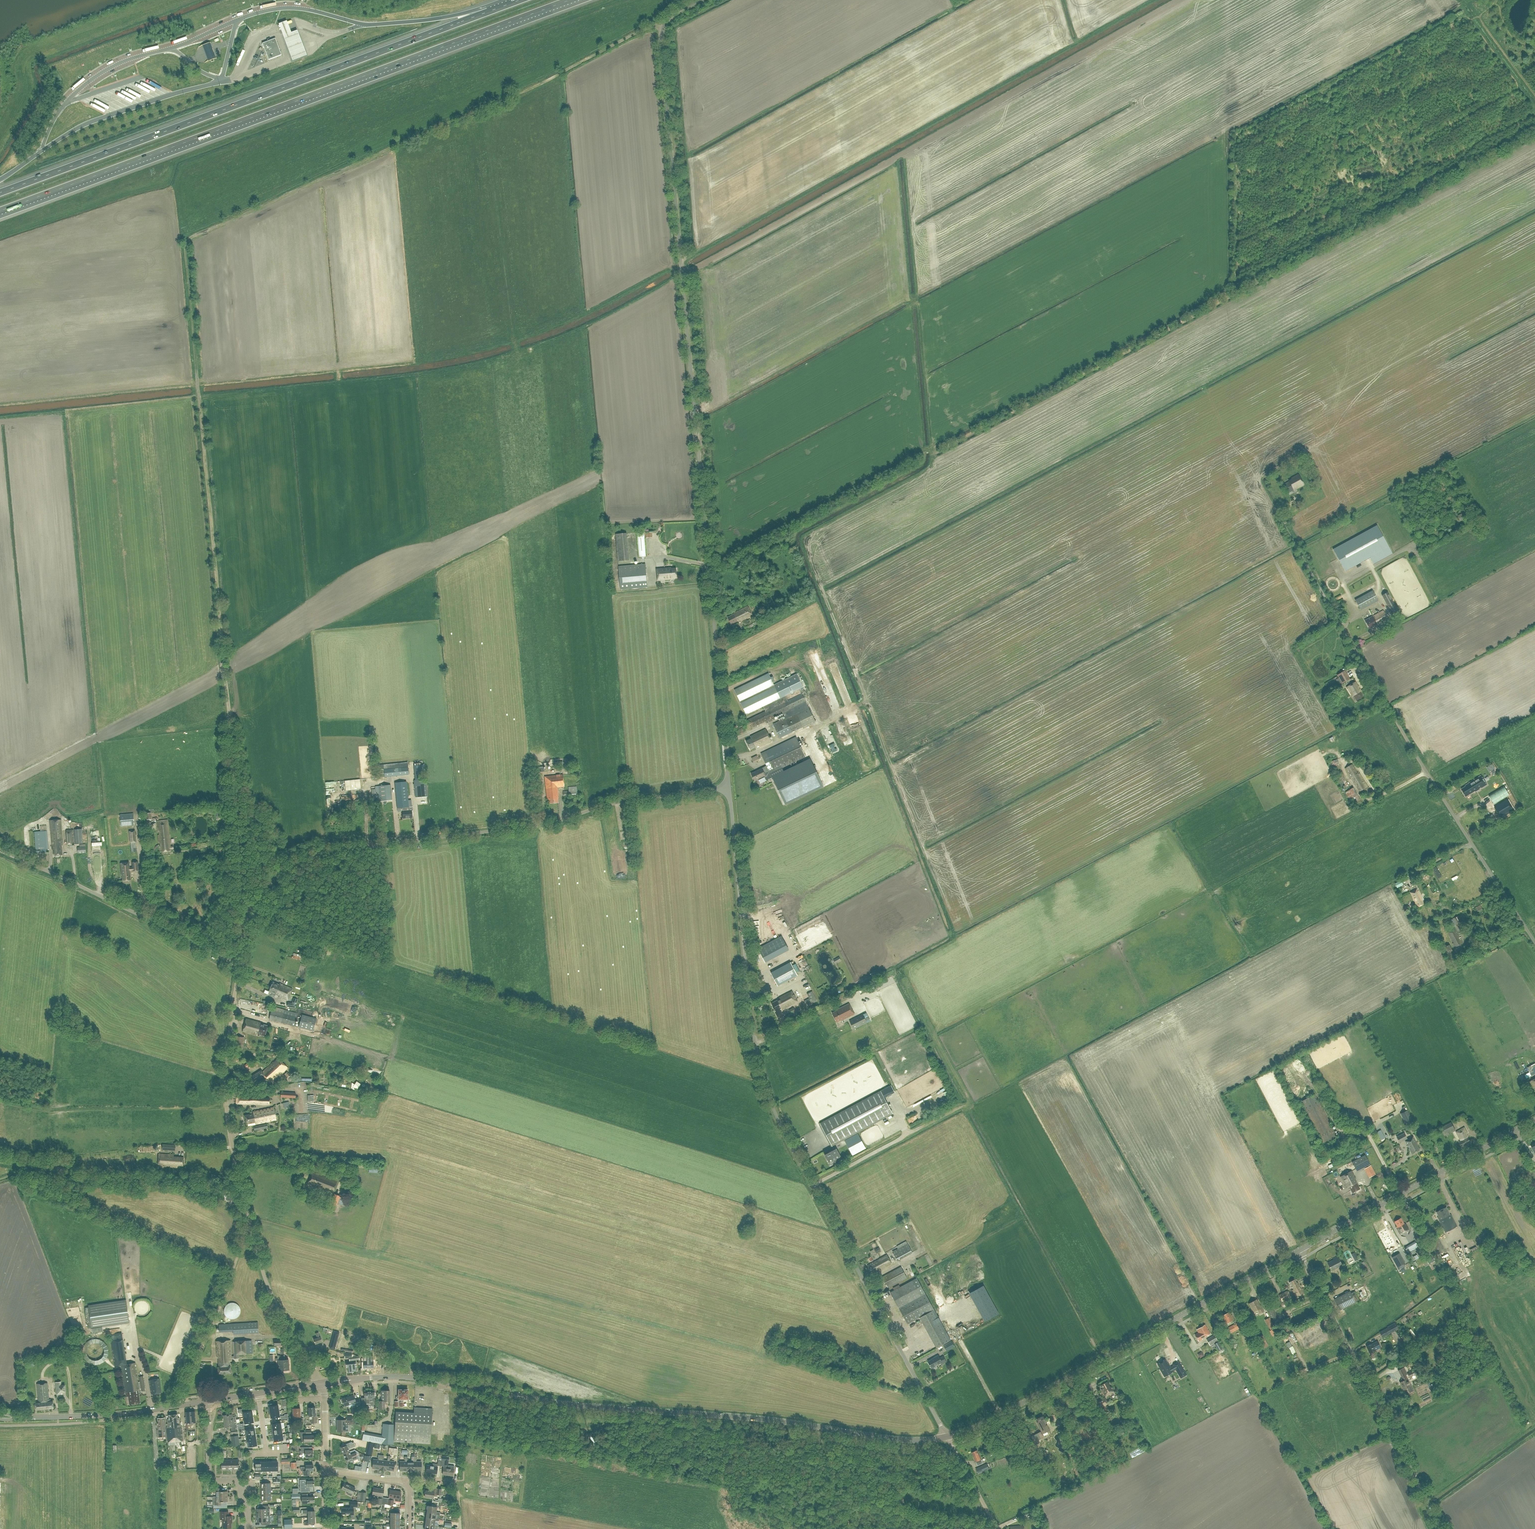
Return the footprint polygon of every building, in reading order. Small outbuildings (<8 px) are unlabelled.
[(288,20),(279,23),(293,60),(307,54),(298,29),(292,31),(288,20)] [(275,38),(262,43),(269,59),(281,55),(275,38)] [(211,43),(202,46),(205,53),(208,61),(216,58),(213,49),(211,43)] [(110,71),(112,74),(120,69),(117,66),(110,71)] [(110,108),(111,106),(99,100),(97,103),(110,108)] [(26,181),(41,175),(39,171),(25,177),(26,181)] [(1289,481),(1289,482),(1285,484),(1289,492),(1294,490),(1304,485),(1298,475),(1291,478),(1292,480),(1289,481)] [(1377,525),(1333,549),(1344,571),(1370,557),(1373,564),(1392,554),(1377,525)] [(615,534),(618,562),(629,561),(627,533),(615,534)] [(621,590),(648,587),(645,564),(619,566),(621,590)] [(657,569),(658,580),(674,579),(674,578),(677,577),(676,568),(669,569),(669,568),(657,569)] [(1378,601),(1372,591),(1355,601),(1360,611),(1378,601)] [(1397,612),(1387,592),(1381,594),(1392,615),(1397,612)] [(741,621),(752,615),(748,606),(734,614),(728,617),(731,624),(741,620),(741,621)] [(1377,624),(1378,626),(1388,620),(1383,611),(1365,621),(1369,629),(1377,624)] [(761,617),(744,626),(746,630),(763,621),(761,617)] [(1342,684),(1349,680),(1344,671),(1337,676),(1342,684)] [(778,699),(781,704),(743,722),(747,731),(771,719),(772,721),(775,720),(774,718),(783,713),(785,718),(773,724),(780,738),(815,721),(802,694),(783,703),(780,698),(803,687),(796,674),(774,684),(768,673),(734,690),(746,715),(778,699)] [(1356,701),(1363,697),(1359,689),(1360,689),(1355,682),(1346,687),(1352,697),(1353,696),(1356,701)] [(759,745),(760,747),(772,742),(766,729),(750,737),(751,739),(746,741),(750,750),(759,745)] [(796,737),(761,754),(770,774),(782,768),(805,757),(796,737)] [(1344,789),(1345,791),(1350,788),(1344,778),(1339,764),(1337,759),(1331,762),(1338,781),(1337,782),(1341,790),(1344,789)] [(383,764),(384,769),(384,777),(409,775),(408,767),(407,762),(383,764)] [(783,770),(782,768),(775,772),(770,774),(772,778),(785,805),(824,787),(813,763),(786,776),(783,770)] [(1345,769),(1359,792),(1366,787),(1358,774),(1352,764),(1345,769)] [(761,783),(771,778),(768,772),(764,773),(762,768),(751,774),(755,781),(759,779),(761,783)] [(421,777),(420,770),(415,770),(416,780),(414,780),(415,797),(424,797),(422,779),(421,779),(421,777)] [(558,787),(564,787),(563,774),(544,776),(547,800),(548,799),(548,804),(558,803),(558,798),(558,796),(559,796),(558,787)] [(1466,786),(1461,789),(1466,796),(1472,793),(1475,791),(1476,793),(1486,786),(1480,776),(1467,784),(1466,785),(1466,786)] [(408,807),(409,807),(406,781),(395,783),(397,808),(404,808),(404,811),(402,811),(403,819),(412,818),(411,810),(408,810),(408,807)] [(380,801),(392,800),(391,785),(378,786),(380,801)] [(568,790),(563,791),(563,797),(577,796),(576,786),(568,787),(568,790)] [(1504,786),(1489,795),(1494,804),(1509,795),(1504,786)] [(1354,788),(1345,792),(1353,804),(1357,811),(1365,807),(1360,800),(1358,795),(1354,788)] [(1514,811),(1507,799),(1494,807),(1501,818),(1514,811)] [(62,855),(61,845),(63,845),(61,820),(50,820),(52,850),(54,849),(54,855),(62,855)] [(47,831),(47,829),(45,830),(45,831),(34,832),(36,850),(48,849),(47,831)] [(74,829),(75,844),(83,844),(82,829),(74,829)] [(80,847),(77,847),(77,853),(86,853),(85,844),(80,844),(80,847)] [(121,876),(122,876),(123,881),(131,880),(130,871),(133,871),(138,871),(138,862),(132,862),(132,867),(129,867),(129,862),(120,863),(121,876)] [(1415,903),(1417,907),(1423,904),(1421,900),(1422,900),(1417,889),(1410,893),(1415,903)] [(1462,922),(1457,924),(1460,931),(1465,928),(1462,922)] [(1452,943),(1455,948),(1463,943),(1455,928),(1448,932),(1452,942),(1453,941),(1454,943),(1452,943)] [(1446,958),(1454,954),(1449,945),(1441,949),(1446,958)] [(770,957),(759,957),(760,968),(771,967),(770,957)] [(797,959),(771,973),(778,986),(804,972),(797,959)] [(287,1000),(292,989),(279,983),(279,984),(273,982),(269,991),(279,996),(279,997),(284,999),(284,998),(287,1000)] [(813,1001),(817,999),(813,990),(808,992),(813,1001)] [(797,1001),(794,994),(792,991),(788,993),(780,997),(780,999),(771,1003),(776,1011),(775,1012),(778,1018),(783,1015),(780,1009),(781,1008),(782,1010),(794,1004),(794,1003),(797,1001)] [(295,1008),(298,999),(293,998),(292,1003),(287,1002),(287,1007),(295,1008)] [(298,1013),(272,1007),(272,1006),(265,1004),(264,1009),(265,1010),(265,1011),(267,1011),(267,1010),(271,1011),(269,1019),(294,1026),(298,1013)] [(837,1011),(832,1013),(836,1022),(841,1020),(841,1021),(855,1014),(849,1004),(837,1010),(837,1011)] [(863,1025),(859,1016),(849,1021),(854,1030),(863,1025)] [(260,1024),(260,1022),(246,1018),(242,1031),(259,1036),(259,1034),(265,1036),(267,1026),(260,1024)] [(299,1027),(315,1029),(316,1020),(300,1019),(299,1027)] [(243,1049),(244,1037),(235,1036),(233,1048),(243,1049)] [(277,1058),(274,1063),(273,1062),(262,1072),(261,1070),(249,1078),(252,1083),(263,1076),(270,1083),(278,1075),(280,1076),(287,1068),(277,1058)] [(1534,1068),(1529,1071),(1528,1069),(1523,1072),(1524,1075),(1526,1078),(1531,1076),(1532,1076),(1534,1075),(1534,1069),(1534,1068)] [(831,1151),(824,1155),(828,1163),(833,1160),(834,1163),(837,1161),(836,1159),(841,1156),(834,1145),(893,1114),(880,1091),(820,1123),(834,1149),(831,1151)] [(1337,1137),(1314,1094),(1301,1101),(1323,1144),(1337,1137)] [(256,1124),(276,1120),(274,1107),(253,1112),(253,1113),(246,1115),(247,1124),(255,1122),(256,1124)] [(1407,1110),(1400,1114),(1405,1122),(1412,1119),(1407,1110)] [(1445,1134),(1455,1129),(1451,1122),(1441,1127),(1445,1134)] [(1459,1142),(1462,1147),(1471,1142),(1467,1134),(1468,1133),(1465,1127),(1456,1132),(1461,1141),(1459,1142)] [(1413,1137),(1407,1140),(1404,1133),(1396,1137),(1399,1142),(1405,1140),(1405,1141),(1412,1154),(1419,1150),(1416,1143),(1413,1137)] [(183,1157),(174,1157),(174,1154),(159,1154),(158,1164),(163,1164),(163,1166),(177,1167),(177,1166),(183,1166),(183,1157)] [(1352,1162),(1357,1171),(1370,1164),(1365,1155),(1352,1162)] [(1349,1187),(1352,1193),(1360,1189),(1354,1179),(1356,1178),(1351,1171),(1340,1177),(1347,1188),(1349,1187)] [(333,1191),(337,1181),(312,1172),(307,1184),(321,1189),(321,1188),(326,1190),(326,1188),(333,1191)] [(226,1194),(227,1197),(226,1197),(227,1200),(231,1200),(232,1202),(235,1202),(234,1190),(230,1190),(231,1196),(229,1196),(229,1194),(226,1194)] [(340,1196),(334,1194),(330,1204),(337,1206),(340,1196)] [(1436,1212),(1439,1217),(1438,1217),(1445,1232),(1457,1226),(1451,1214),(1450,1215),(1446,1207),(1436,1212)] [(1397,1227),(1396,1228),(1400,1234),(1408,1230),(1405,1223),(1404,1224),(1401,1218),(1394,1222),(1397,1227)] [(1386,1230),(1380,1233),(1382,1238),(1387,1248),(1395,1243),(1391,1236),(1390,1237),(1386,1230)] [(1437,1236),(1429,1240),(1436,1255),(1444,1250),(1437,1236)] [(906,1241),(899,1245),(900,1247),(892,1252),(897,1261),(913,1253),(906,1241)] [(1404,1247),(1405,1248),(1408,1253),(1418,1247),(1415,1241),(1404,1247)] [(1346,1254),(1350,1262),(1355,1260),(1351,1251),(1346,1254)] [(1404,1265),(1398,1254),(1392,1257),(1399,1270),(1405,1266),(1404,1265)] [(867,1265),(872,1275),(880,1271),(880,1270),(892,1264),(887,1255),(867,1265)] [(1337,1256),(1333,1258),(1334,1260),(1327,1263),(1331,1270),(1342,1265),(1337,1256)] [(901,1267),(882,1277),(888,1288),(907,1278),(901,1267)] [(893,1288),(894,1290),(891,1292),(908,1323),(919,1317),(936,1348),(950,1340),(934,1310),(917,1278),(900,1287),(899,1285),(893,1288)] [(1296,1283),(1295,1279),(1290,1282),(1294,1289),(1293,1290),(1296,1298),(1304,1294),(1301,1289),(1300,1289),(1297,1282),(1296,1283)] [(1287,1290),(1278,1295),(1282,1302),(1291,1297),(1287,1290)] [(1355,1302),(1358,1300),(1357,1297),(1354,1299),(1351,1293),(1335,1301),(1339,1310),(1355,1302)] [(1253,1312),(1258,1310),(1260,1314),(1264,1311),(1262,1308),(1260,1305),(1260,1306),(1257,1299),(1249,1304),(1252,1310),(1251,1310),(1253,1312)] [(126,1300),(88,1305),(89,1314),(85,1315),(87,1322),(90,1321),(91,1328),(129,1323),(126,1300)] [(224,1309),(224,1311),(224,1312),(224,1314),(225,1315),(226,1316),(227,1317),(228,1318),(229,1319),(231,1319),(232,1319),(234,1319),(235,1319),(236,1318),(237,1317),(238,1316),(239,1315),(240,1314),(240,1312),(240,1311),(240,1309),(240,1308),(239,1307),(238,1305),(237,1304),(236,1304),(235,1303),(234,1303),(232,1302),(231,1303),(229,1303),(228,1304),(227,1304),(226,1305),(225,1307),(224,1308),(224,1309)] [(1273,1309),(1268,1311),(1273,1322),(1279,1319),(1273,1309)] [(1232,1315),(1231,1315),(1229,1312),(1221,1316),(1225,1324),(1234,1319),(1232,1315)] [(1275,1328),(1269,1317),(1265,1320),(1270,1331),(1275,1328)] [(1247,1325),(1244,1319),(1236,1323),(1228,1327),(1231,1333),(1247,1325)] [(219,1332),(233,1331),(233,1334),(258,1333),(258,1322),(247,1322),(219,1324),(219,1332)] [(1379,1332),(1382,1338),(1399,1329),(1395,1322),(1387,1327),(1387,1328),(1379,1332)] [(916,1338),(923,1336),(920,1327),(917,1328),(916,1323),(911,1325),(913,1330),(916,1338)] [(1253,1323),(1249,1325),(1254,1334),(1258,1332),(1253,1323)] [(1205,1325),(1196,1330),(1198,1333),(1195,1335),(1198,1341),(1202,1339),(1202,1338),(1210,1333),(1205,1325)] [(81,1331),(75,1332),(78,1343),(79,1342),(80,1346),(83,1345),(82,1341),(83,1341),(81,1331)] [(320,1336),(318,1332),(315,1333),(317,1338),(313,1339),(315,1344),(322,1341),(320,1336)] [(140,1403),(138,1389),(139,1389),(139,1388),(141,1388),(141,1391),(145,1391),(145,1387),(143,1376),(139,1376),(139,1382),(138,1382),(135,1363),(126,1364),(122,1333),(110,1335),(115,1366),(121,1365),(126,1397),(128,1396),(129,1404),(140,1403)] [(1214,1335),(1206,1339),(1210,1346),(1218,1341),(1214,1335)] [(82,1350),(82,1352),(82,1354),(83,1356),(84,1358),(85,1360),(87,1362),(89,1363),(91,1364),(93,1365),(95,1365),(98,1365),(100,1364),(102,1363),(104,1362),(105,1360),(107,1358),(108,1356),(108,1354),(109,1352),(108,1350),(108,1347),(107,1345),(105,1343),(104,1342),(102,1340),(100,1339),(98,1339),(95,1339),(93,1339),(91,1339),(89,1340),(87,1342),(85,1343),(84,1345),(83,1347),(82,1350)] [(233,1356),(232,1356),(231,1340),(216,1341),(217,1358),(218,1358),(218,1367),(218,1374),(231,1373),(230,1366),(229,1366),(229,1361),(232,1361),(231,1358),(234,1358),(234,1359),(239,1359),(239,1354),(246,1353),(252,1353),(251,1340),(233,1342),(233,1356)] [(943,1345),(946,1351),(954,1347),(951,1341),(943,1345)] [(1372,1344),(1372,1343),(1366,1346),(1369,1353),(1375,1350),(1380,1348),(1377,1341),(1372,1344)] [(1218,1342),(1214,1344),(1218,1351),(1222,1349),(1218,1342)] [(374,1345),(372,1351),(379,1353),(380,1346),(374,1345)] [(359,1355),(352,1356),(351,1352),(344,1353),(344,1358),(349,1358),(349,1361),(359,1360),(359,1355)] [(1414,1352),(1403,1359),(1407,1364),(1417,1357),(1414,1352)] [(366,1353),(363,1353),(364,1368),(373,1368),(373,1354),(366,1354),(366,1353)] [(288,1359),(284,1360),(284,1355),(278,1355),(279,1370),(289,1370),(288,1359)] [(947,1362),(944,1356),(940,1358),(939,1355),(934,1358),(928,1361),(932,1368),(942,1363),(942,1364),(947,1362)] [(1165,1360),(1158,1364),(1161,1369),(1160,1369),(1164,1376),(1173,1371),(1176,1369),(1174,1366),(1171,1368),(1168,1364),(1165,1360)] [(357,1370),(356,1362),(346,1363),(347,1367),(348,1372),(353,1371),(357,1370)] [(1420,1372),(1417,1368),(1409,1372),(1412,1377),(1420,1372)] [(1404,1390),(1408,1388),(1409,1391),(1412,1389),(1406,1376),(1402,1378),(1403,1381),(1400,1382),(1404,1390)] [(149,1380),(151,1394),(162,1393),(159,1378),(149,1380)] [(57,1393),(66,1392),(65,1384),(61,1385),(61,1381),(56,1382),(57,1393)] [(1111,1387),(1110,1387),(1107,1382),(1101,1385),(1103,1390),(1102,1390),(1105,1396),(1114,1391),(1111,1387)] [(38,1402),(35,1403),(35,1409),(54,1408),(53,1401),(51,1401),(51,1399),(49,1399),(48,1383),(36,1384),(38,1402)] [(403,1407),(403,1400),(403,1399),(408,1399),(408,1390),(407,1390),(406,1389),(404,1389),(404,1390),(399,1390),(399,1399),(398,1399),(398,1400),(401,1400),(401,1402),(400,1402),(400,1407),(403,1407)] [(389,1390),(381,1391),(382,1401),(379,1401),(379,1409),(384,1409),(384,1401),(390,1401),(389,1390)] [(374,1391),(364,1392),(364,1398),(361,1398),(362,1410),(367,1410),(367,1408),(373,1407),(373,1402),(374,1402),(374,1397),(374,1391)] [(342,1398),(342,1399),(341,1399),(340,1400),(341,1403),(342,1403),(343,1403),(344,1406),(354,1403),(355,1406),(361,1405),(359,1398),(355,1399),(353,1395),(342,1398)] [(1098,1409),(1109,1404),(1105,1397),(1100,1400),(1095,1402),(1098,1409)] [(315,1416),(315,1407),(308,1407),(309,1416),(312,1416),(312,1419),(311,1419),(311,1423),(317,1423),(316,1415),(315,1416)] [(243,1412),(244,1418),(253,1416),(252,1411),(245,1412),(244,1408),(238,1409),(239,1413),(243,1412)] [(300,1408),(293,1408),(293,1417),(297,1417),(297,1423),(304,1423),(303,1418),(300,1418),(300,1417),(300,1408)] [(394,1432),(393,1442),(430,1444),(430,1434),(437,1434),(437,1429),(431,1428),(432,1409),(414,1408),(413,1413),(395,1412),(395,1424),(394,1432)] [(195,1411),(185,1412),(186,1423),(187,1423),(188,1427),(194,1426),(194,1422),(196,1422),(195,1411)] [(179,1418),(178,1418),(177,1414),(169,1415),(169,1419),(167,1419),(168,1424),(166,1424),(168,1442),(182,1441),(181,1427),(180,1427),(179,1418)] [(238,1433),(235,1416),(233,1417),(232,1414),(223,1415),(225,1428),(231,1427),(231,1431),(231,1434),(238,1433)] [(1042,1415),(1035,1419),(1037,1423),(1040,1429),(1046,1426),(1043,1420),(1044,1419),(1042,1415)] [(337,1420),(337,1431),(345,1431),(345,1425),(348,1425),(347,1420),(352,1420),(352,1416),(346,1417),(346,1420),(345,1420),(337,1420)] [(166,1436),(166,1429),(165,1418),(157,1418),(158,1423),(157,1423),(157,1424),(158,1424),(158,1430),(157,1430),(157,1437),(166,1436)] [(393,1444),(393,1442),(394,1432),(395,1424),(382,1424),(382,1435),(381,1444),(393,1444)] [(304,1442),(313,1442),(313,1435),(309,1435),(309,1434),(311,1434),(311,1430),(306,1430),(306,1432),(300,1432),(300,1437),(301,1437),(301,1442),(304,1442)] [(365,1440),(372,1442),(381,1444),(382,1435),(364,1432),(362,1440),(365,1440)] [(232,1446),(239,1445),(239,1442),(238,1439),(238,1436),(231,1437),(232,1446)] [(343,1454),(349,1452),(348,1449),(355,1446),(353,1442),(352,1443),(351,1442),(344,1445),(343,1445),(343,1446),(340,1447),(343,1454)] [(305,1457),(313,1457),(313,1450),(309,1450),(309,1447),(301,1447),(301,1450),(299,1450),(299,1453),(305,1453),(305,1457)] [(971,1452),(977,1465),(982,1463),(977,1450),(971,1452)] [(349,1452),(343,1454),(346,1460),(352,1458),(352,1459),(357,1456),(356,1452),(350,1454),(349,1452)] [(379,1470),(381,1455),(378,1455),(378,1458),(379,1458),(378,1460),(373,1459),(372,1469),(379,1469),(379,1470)] [(388,1456),(387,1461),(386,1470),(393,1471),(394,1461),(389,1461),(389,1459),(390,1460),(391,1456),(388,1456)] [(441,1466),(441,1460),(438,1460),(437,1464),(432,1463),(432,1466),(426,1465),(426,1472),(436,1474),(437,1465),(441,1466)] [(454,1466),(444,1464),(444,1461),(441,1460),(441,1466),(443,1466),(442,1474),(453,1476),(454,1468),(454,1466)] [(169,1469),(170,1469),(173,1469),(173,1463),(169,1463),(169,1461),(159,1461),(160,1469),(165,1469),(169,1469)] [(978,1474),(986,1470),(989,1469),(986,1464),(984,1465),(975,1468),(978,1474)] [(313,1471),(313,1465),(305,1465),(305,1467),(300,1467),(300,1471),(303,1471),(303,1475),(310,1475),(309,1471),(313,1471)] [(344,1483),(341,1489),(349,1492),(350,1489),(354,1491),(356,1488),(344,1483)] [(377,1496),(377,1498),(377,1497),(376,1504),(382,1505),(382,1504),(384,1505),(385,1505),(386,1498),(382,1497),(383,1496),(384,1489),(373,1487),(372,1495),(377,1496)] [(216,1496),(227,1496),(227,1491),(221,1491),(221,1488),(213,1488),(213,1494),(216,1493),(216,1496)] [(425,1490),(424,1497),(433,1498),(433,1496),(436,1496),(437,1495),(440,1495),(441,1489),(434,1488),(433,1491),(425,1490)] [(389,1508),(390,1505),(393,1505),(394,1500),(393,1500),(394,1498),(395,1498),(395,1501),(400,1501),(401,1496),(400,1496),(400,1491),(390,1490),(389,1497),(389,1498),(386,1498),(385,1505),(384,1505),(384,1507),(389,1508)] [(302,1494),(302,1497),(302,1503),(307,1503),(307,1502),(314,1502),(314,1496),(307,1497),(307,1494),(302,1494)] [(227,1496),(216,1496),(216,1499),(213,1499),(213,1505),(221,1505),(221,1502),(228,1501),(227,1496)] [(436,1512),(437,1508),(440,1508),(441,1506),(444,1506),(451,1507),(451,1503),(445,1503),(445,1502),(442,1502),(438,1501),(438,1505),(436,1505),(436,1506),(427,1505),(427,1512),(436,1513),(436,1512)] [(266,1515),(270,1515),(270,1508),(268,1508),(268,1505),(261,1505),(261,1508),(257,1509),(257,1515),(266,1515)] [(231,1521),(232,1521),(232,1516),(228,1516),(228,1511),(220,1511),(220,1519),(222,1519),(222,1528),(231,1528),(231,1521)] [(266,1515),(257,1515),(257,1522),(261,1521),(261,1525),(270,1524),(270,1518),(266,1518),(266,1515)]
